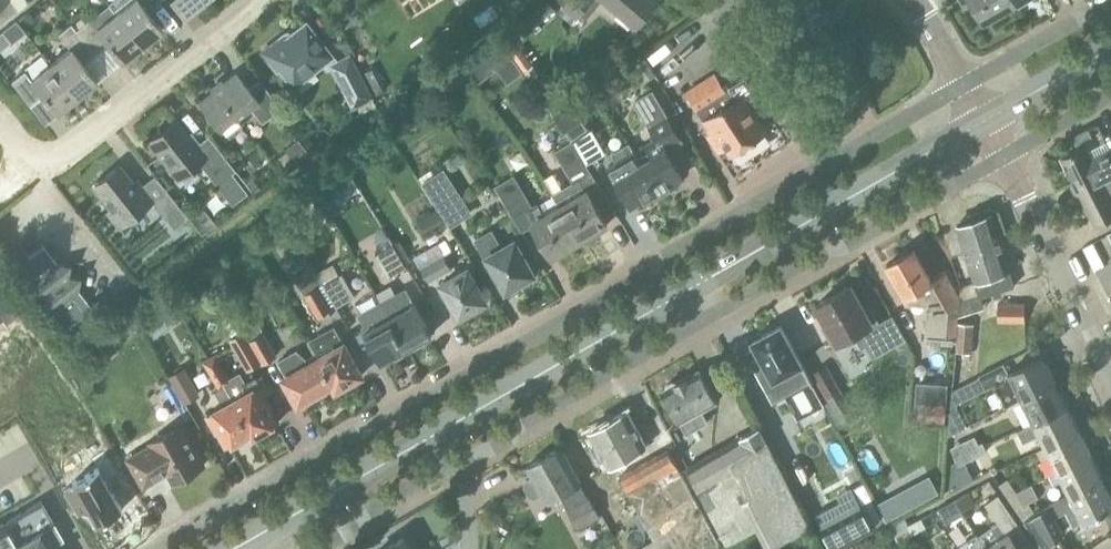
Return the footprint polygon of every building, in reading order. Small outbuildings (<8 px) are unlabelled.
[(18,9),(11,0),(0,0),(0,23),(18,9)] [(110,2),(143,44),(162,29),(149,12),(162,2),(160,0),(112,0),(110,2)] [(169,1),(184,20),(210,0),(171,0),(169,1)] [(561,2),(575,14),(588,0),(563,0),(561,2)] [(636,27),(658,1),(656,0),(605,0),(636,27)] [(1011,0),(968,0),(969,3),(973,0),(984,20),(1013,4),(1011,0)] [(121,61),(143,44),(110,2),(109,4),(90,19),(89,18),(77,28),(96,53),(108,44),(121,61)] [(77,28),(73,23),(60,34),(71,48),(51,64),(76,97),(97,80),(84,63),(96,53),(77,28)] [(286,33),(266,49),(265,55),(277,70),(280,68),(293,86),(321,64),(326,70),(331,68),(352,108),(373,97),(350,52),(337,58),(334,54),(331,55),(306,23),(292,33),(286,33)] [(0,34),(0,52),(13,42),(4,31),(0,34)] [(25,70),(12,80),(31,105),(43,96),(56,113),(76,97),(51,64),(32,79),(25,70)] [(248,88),(236,72),(198,102),(220,130),(250,107),(262,122),(281,107),(260,79),(248,88)] [(573,139),(572,139),(574,142),(593,128),(573,100),(572,100),(551,72),(533,84),(554,113),(573,139)] [(716,72),(686,91),(704,120),(705,119),(713,131),(708,134),(718,151),(728,145),(732,152),(765,131),(746,101),(758,93),(746,75),(726,88),(716,72)] [(652,132),(630,145),(634,152),(639,160),(638,160),(641,164),(659,194),(675,184),(673,181),(682,176),(668,152),(684,143),(681,138),(653,89),(634,100),(652,132)] [(178,179),(199,162),(232,205),(248,192),(232,173),(236,170),(225,156),(208,135),(196,144),(176,120),(148,141),(178,179)] [(1076,145),(1092,137),(1088,129),(1072,137),(1076,145)] [(574,183),(553,195),(559,207),(579,240),(607,223),(588,192),(600,185),(587,163),(574,142),(572,139),(555,150),(574,183)] [(641,200),(643,203),(658,194),(641,164),(638,160),(639,160),(634,152),(629,143),(612,153),(617,162),(610,166),(633,204),(641,200)] [(1110,174),(1110,149),(1110,148),(1091,158),(1085,146),(1062,158),(1078,191),(1110,174)] [(119,165),(93,185),(111,209),(108,211),(119,226),(153,200),(174,228),(188,217),(155,174),(143,184),(137,177),(132,181),(119,165)] [(464,217),(451,196),(458,192),(444,169),(423,183),(450,226),(464,217)] [(322,189),(331,206),(360,189),(351,172),(350,173),(323,189),(322,189)] [(579,240),(559,207),(546,215),(538,202),(533,205),(514,174),(495,185),(522,231),(535,223),(553,254),(579,240)] [(1078,191),(1094,224),(1110,216),(1110,174),(1078,191)] [(957,224),(965,249),(982,243),(999,237),(992,213),(957,224)] [(492,229),(475,239),(478,244),(493,272),(497,270),(507,288),(518,281),(524,282),(531,279),(532,273),(533,273),(515,240),(502,248),(495,234),(492,229)] [(1010,270),(999,237),(982,243),(965,249),(976,281),(962,285),(962,294),(959,295),(959,303),(1015,285),(1010,270)] [(390,278),(409,267),(395,242),(376,254),(390,278)] [(58,263),(43,245),(15,267),(65,329),(93,307),(78,289),(80,277),(68,276),(70,264),(58,263)] [(959,303),(959,295),(944,269),(930,277),(914,248),(887,264),(906,296),(910,303),(927,305),(925,337),(927,337),(926,342),(953,344),(953,339),(956,339),(958,322),(958,317),(959,303)] [(452,267),(444,254),(421,267),(429,280),(452,267)] [(468,268),(443,283),(461,314),(472,308),(476,309),(482,305),(483,301),(486,300),(468,268)] [(358,296),(345,273),(327,283),(340,306),(358,296)] [(319,318),(340,306),(327,283),(306,295),(319,318)] [(852,284),(816,305),(826,322),(821,325),(831,343),(836,340),(837,342),(853,333),(862,347),(866,345),(873,357),(906,338),(892,314),(880,321),(870,303),(865,307),(852,284)] [(406,288),(378,304),(387,319),(388,320),(405,349),(433,333),(415,303),(412,298),(406,288)] [(0,318),(7,326),(20,316),(3,295),(0,297),(0,318)] [(998,302),(998,321),(1025,322),(1025,302),(998,302)] [(378,304),(357,316),(365,331),(382,362),(405,349),(388,320),(387,319),(378,304)] [(972,352),(974,323),(958,322),(956,339),(956,351),(972,352)] [(282,357),(267,333),(263,336),(256,324),(247,329),(268,365),(278,359),(282,357)] [(761,355),(752,360),(770,393),(775,402),(786,396),(799,419),(824,405),(801,363),(802,363),(781,324),(753,339),(761,355)] [(335,327),(311,341),(319,357),(333,383),(337,388),(362,374),(345,343),(335,327)] [(248,362),(261,354),(246,330),(235,337),(238,342),(237,343),(248,362)] [(186,356),(198,351),(189,332),(177,338),(186,356)] [(333,383),(319,357),(309,363),(294,351),(282,357),(278,359),(287,376),(285,377),(299,402),(333,383)] [(232,377),(218,353),(205,360),(221,388),(227,385),(234,381),(232,377)] [(1005,379),(995,385),(1004,403),(1020,395),(1054,378),(1043,355),(1009,372),(1007,373),(1005,379)] [(812,371),(841,423),(855,415),(826,364),(812,371)] [(185,401),(199,393),(184,368),(170,376),(185,401)] [(667,383),(666,387),(663,389),(681,421),(680,422),(686,433),(709,421),(702,409),(717,401),(699,369),(677,382),(673,380),(667,383)] [(234,381),(227,385),(234,399),(252,431),(254,435),(278,421),(263,393),(265,392),(260,384),(261,384),(256,376),(246,381),(241,372),(232,377),(234,381)] [(952,406),(986,389),(980,377),(952,391),(951,404),(952,406)] [(1054,378),(1020,395),(1033,421),(1067,403),(1054,378)] [(214,413),(209,416),(219,431),(220,431),(228,445),(230,444),(236,446),(242,442),(244,436),(252,431),(234,399),(213,411),(214,413)] [(946,404),(921,402),(919,417),(944,419),(946,404)] [(1033,421),(1017,429),(1024,442),(1040,434),(1045,445),(1079,428),(1067,403),(1033,421)] [(609,467),(646,446),(627,410),(589,431),(609,467)] [(152,443),(128,457),(145,485),(162,475),(161,473),(167,469),(174,481),(205,463),(183,423),(151,441),(152,443)] [(811,525),(760,424),(686,466),(698,489),(726,544),(757,527),(768,548),(811,525)] [(1079,428),(1045,445),(1058,470),(1091,452),(1079,428)] [(983,441),(969,448),(974,457),(987,450),(983,441)] [(526,479),(525,485),(530,495),(535,497),(543,493),(547,501),(561,493),(567,504),(569,508),(589,497),(587,494),(581,482),(561,447),(527,466),(532,475),(526,479)] [(959,464),(974,457),(969,448),(955,455),(959,464)] [(655,539),(637,548),(712,548),(721,544),(678,467),(679,467),(669,449),(620,476),(655,539)] [(74,484),(65,490),(78,514),(87,509),(96,524),(123,509),(106,481),(118,474),(105,451),(92,458),(98,467),(72,482),(74,484)] [(1091,452),(1058,470),(1069,494),(1103,476),(1091,452)] [(1049,504),(1054,515),(1067,509),(1074,524),(1082,520),(1110,505),(1110,485),(1108,487),(1103,476),(1069,494),(1050,504),(1049,504)] [(1000,483),(999,484),(1008,496),(1017,491),(1008,478),(1000,483)] [(1017,491),(1008,496),(1023,518),(1035,511),(1028,501),(1025,503),(1017,491)] [(987,548),(1036,548),(1006,505),(999,494),(986,502),(1007,532),(986,547),(987,548)] [(886,520),(901,512),(892,495),(877,503),(886,520)] [(589,497),(569,508),(580,527),(580,528),(600,517),(600,516),(589,497)] [(54,544),(80,529),(70,512),(54,521),(42,499),(2,523),(0,524),(0,548),(57,548),(54,544)] [(963,513),(955,499),(939,508),(946,522),(963,513)] [(833,548),(834,548),(873,528),(859,504),(846,511),(841,501),(815,515),(833,548)] [(1035,511),(1023,518),(1042,545),(1043,547),(1063,533),(1054,515),(1049,504),(1036,511),(1035,511)] [(910,523),(907,517),(902,519),(911,534),(926,526),(921,517),(910,523)] [(899,541),(911,534),(902,519),(891,525),(894,531),(894,532),(899,541)] [(986,547),(976,532),(967,537),(975,548),(987,548),(986,547)] [(383,548),(411,548),(404,537),(383,548)]
